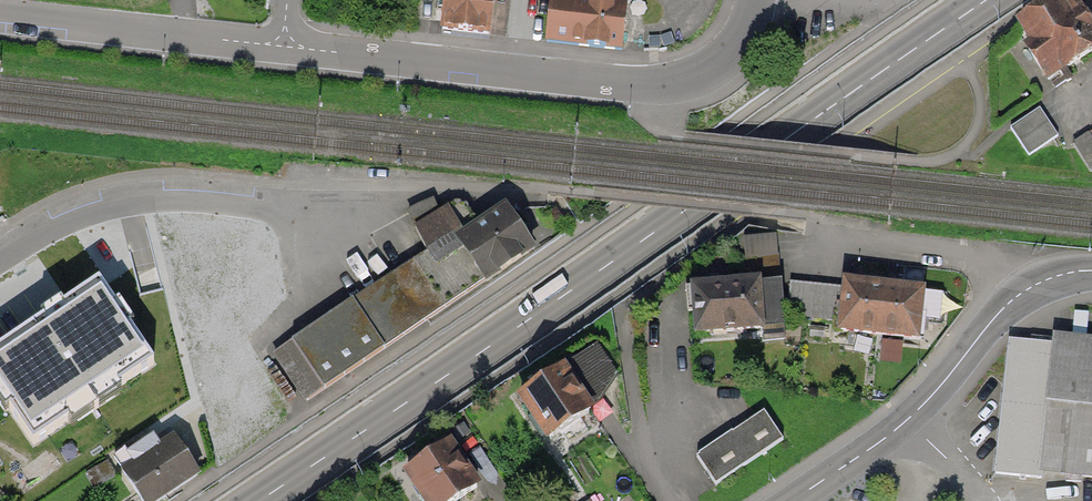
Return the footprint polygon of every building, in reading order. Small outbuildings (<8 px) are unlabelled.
[(439,33),(490,36),(493,0),(441,0),(439,33)] [(579,0),(548,0),(544,45),(618,50),(622,3),(579,0)] [(1091,58),(1091,30),(1070,1),(1017,42),(1053,88),(1091,58)] [(1058,138),(1039,110),(1011,130),(1029,157),(1058,138)] [(1073,145),(1091,173),(1091,133),(1073,145)] [(275,356),(305,402),(534,253),(503,206),(474,225),(456,198),(443,207),(436,196),(403,217),(428,255),(275,356)] [(785,326),(779,237),(746,239),(748,284),(684,288),(686,313),(700,312),(701,331),(785,326)] [(932,341),(937,291),(793,277),(789,315),(842,320),(841,332),(932,341)] [(0,349),(0,385),(10,379),(24,399),(9,409),(33,445),(69,421),(60,408),(109,375),(118,388),(154,364),(130,327),(115,337),(100,316),(114,307),(99,283),(64,307),(75,322),(54,335),(43,319),(0,349)] [(1042,357),(1031,462),(1091,468),(1091,362),(1042,357)] [(587,407),(559,369),(514,402),(541,440),(587,407)] [(783,442),(764,415),(697,460),(716,488),(783,442)] [(173,439),(159,448),(153,439),(131,454),(127,449),(112,459),(141,500),(158,500),(197,474),(173,439)] [(449,446),(398,480),(412,500),(463,500),(478,491),(449,446)] [(117,476),(107,461),(86,474),(96,490),(117,476)]
